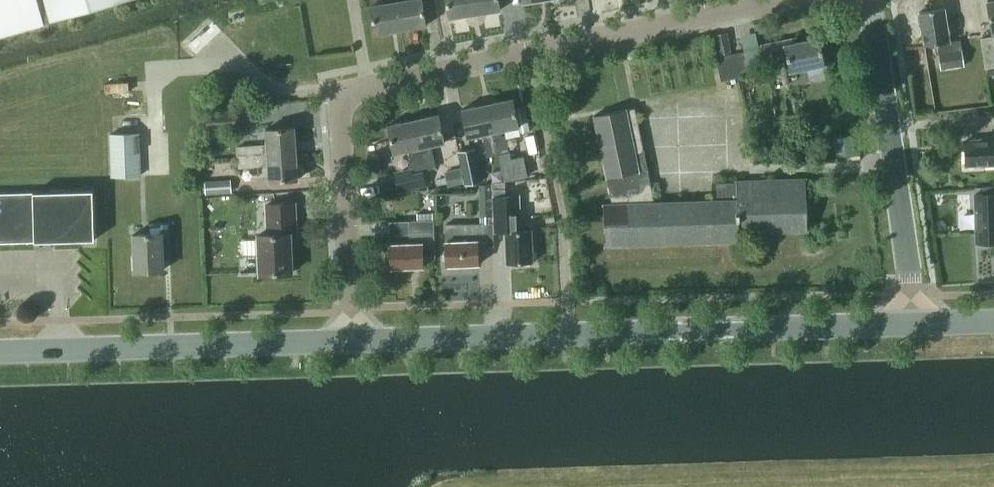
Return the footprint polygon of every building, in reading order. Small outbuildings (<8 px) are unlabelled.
[(44,22),(122,0),(0,0),(0,34),(44,22)] [(384,2),(371,4),(375,33),(401,29),(396,0),(384,0),(384,2)] [(401,29),(426,25),(422,0),(396,0),(401,29)] [(475,13),(473,0),(447,0),(450,17),(475,13)] [(475,13),(501,9),(499,0),(473,0),(475,13)] [(941,68),(965,65),(961,39),(950,41),(945,7),(920,11),(925,45),(937,43),(941,68)] [(985,67),(987,67),(988,75),(993,74),(993,38),(993,35),(981,37),(985,67)] [(825,63),(820,37),(797,41),(796,37),(762,44),(765,58),(787,53),(790,70),(825,63)] [(717,56),(721,80),(749,74),(744,51),(717,56)] [(513,97),(488,103),(499,154),(509,152),(504,129),(519,126),(513,97)] [(488,156),(499,154),(488,103),(462,108),(469,137),(483,133),(488,156)] [(739,231),(808,229),(806,178),(737,180),(737,181),(717,182),(717,199),(655,201),(635,107),(627,109),(627,108),(594,115),(613,203),(604,203),(605,244),(740,240),(739,231)] [(430,145),(445,142),(439,113),(413,119),(425,170),(435,168),(431,150),(427,151),(426,148),(431,147),(430,145)] [(425,170),(413,119),(388,124),(394,153),(409,150),(410,152),(413,151),(414,154),(410,155),(414,172),(425,170)] [(297,152),(295,127),(266,129),(267,144),(238,146),(239,157),(297,152)] [(839,155),(857,152),(853,131),(835,135),(839,155)] [(109,133),(111,176),(140,176),(139,132),(109,133)] [(981,138),(981,139),(965,140),(966,164),(982,163),(982,165),(993,164),(993,137),(981,138)] [(479,180),(472,148),(459,150),(466,182),(479,180)] [(299,178),(297,152),(239,157),(240,168),(269,165),(270,181),(299,178)] [(506,178),(527,174),(524,159),(503,163),(506,178)] [(425,170),(414,172),(395,176),(398,191),(402,190),(425,185),(428,185),(425,170)] [(231,180),(207,182),(208,194),(232,193),(231,180)] [(492,183),(478,184),(479,202),(493,201),(492,183)] [(976,193),(977,241),(993,240),(993,185),(983,186),(984,193),(976,193)] [(506,188),(494,188),(495,217),(495,231),(507,231),(508,262),(533,261),(532,229),(520,230),(519,194),(506,195),(506,188)] [(95,239),(93,189),(0,192),(0,242),(95,239)] [(292,272),(291,238),(297,237),(295,203),(267,204),(268,233),(259,234),(260,273),(292,272)] [(434,220),(433,211),(417,212),(418,220),(424,220),(434,220)] [(435,256),(435,247),(434,220),(424,220),(410,221),(411,242),(391,243),(392,267),(424,266),(423,256),(435,256)] [(163,255),(171,254),(170,221),(150,222),(150,232),(134,233),(135,270),(164,269),(163,255)] [(493,222),(445,224),(447,265),(479,263),(478,246),(494,245),(493,222)]
